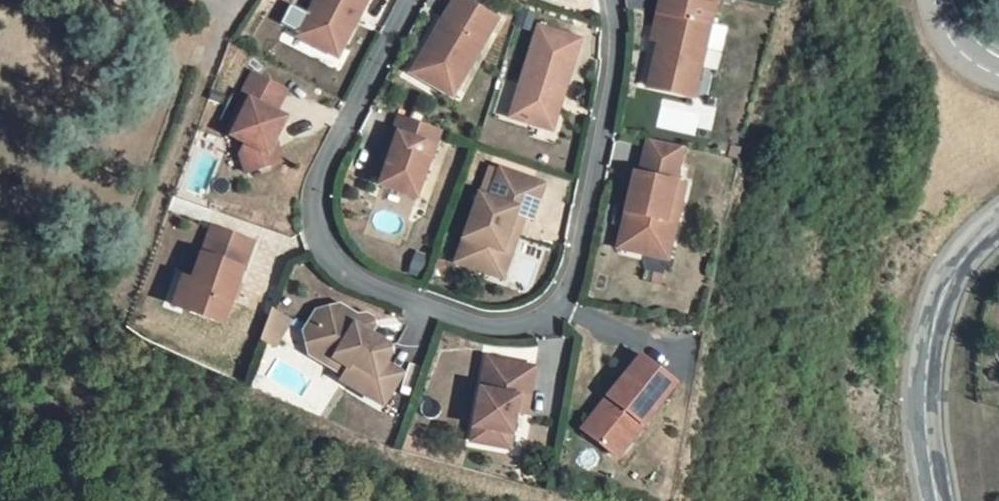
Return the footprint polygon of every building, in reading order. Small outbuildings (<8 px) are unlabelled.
[(299,37),(316,46),(322,35),(344,47),(356,24),(351,22),(357,9),(362,12),(368,0),(317,0),(299,37)] [(465,0),(456,0),(445,19),(447,21),(437,39),(434,37),(413,73),(438,88),(446,74),(461,83),(499,19),(465,0)] [(690,0),(660,0),(654,26),(661,28),(658,40),(648,87),(693,97),(713,5),(690,0)] [(362,12),(357,9),(351,22),(356,24),(362,12)] [(712,25),(707,52),(720,54),(725,27),(712,25)] [(661,28),(654,26),(651,38),(658,40),(661,28)] [(580,40),(538,27),(511,117),(532,124),(534,120),(549,124),(556,101),(561,102),(580,40)] [(344,47),(322,35),(316,46),(339,58),(344,47)] [(287,90),(254,73),(242,96),(251,101),(233,136),(247,143),(241,155),(247,174),(272,166),(268,155),(276,140),(287,118),(276,113),(287,90)] [(446,74),(438,88),(454,96),(461,83),(446,74)] [(549,124),(534,120),(532,124),(548,129),(552,130),(561,102),(556,101),(549,124)] [(431,127),(400,116),(388,149),(393,150),(380,186),(418,198),(431,161),(420,158),(431,127)] [(442,131),(431,127),(420,158),(431,161),(442,131)] [(268,155),(272,166),(283,163),(276,140),(268,155)] [(682,148),(648,140),(640,175),(635,174),(626,213),(637,215),(632,236),(671,245),(685,185),(675,183),(682,148)] [(693,150),(682,148),(675,183),(685,185),(693,150)] [(544,183),(499,169),(489,198),(479,195),(456,262),(485,272),(493,248),(503,251),(516,213),(524,216),(532,219),(544,183)] [(524,216),(516,213),(503,251),(493,248),(485,272),(503,278),(511,254),(524,216)] [(637,215),(626,213),(618,249),(629,251),(667,260),(671,245),(632,236),(637,215)] [(0,219),(0,242),(4,244),(13,226),(0,219)] [(253,243),(212,228),(193,283),(183,311),(224,325),(253,243)] [(183,311),(193,283),(183,280),(174,307),(183,311)] [(310,355),(345,376),(350,368),(319,349),(314,333),(323,319),(339,315),(371,334),(376,326),(375,322),(373,318),(367,314),(358,315),(341,305),(317,311),(311,321),(305,332),(310,355)] [(259,340),(278,348),(291,317),(272,309),(259,340)] [(345,376),(342,381),(385,406),(404,373),(386,364),(392,354),(390,345),(371,334),(339,315),(323,319),(314,333),(319,349),(350,368),(345,376)] [(591,419),(576,438),(592,451),(613,423),(633,439),(677,384),(642,356),(608,398),(611,400),(603,410),(591,419)] [(535,368),(487,359),(475,428),(512,435),(516,413),(519,398),(529,400),(535,368)] [(519,398),(516,413),(526,415),(529,400),(519,398)] [(608,398),(591,419),(603,410),(611,400),(608,398)] [(613,423),(592,451),(611,466),(633,439),(613,423)] [(512,435),(475,428),(472,443),(510,450),(512,435)]
